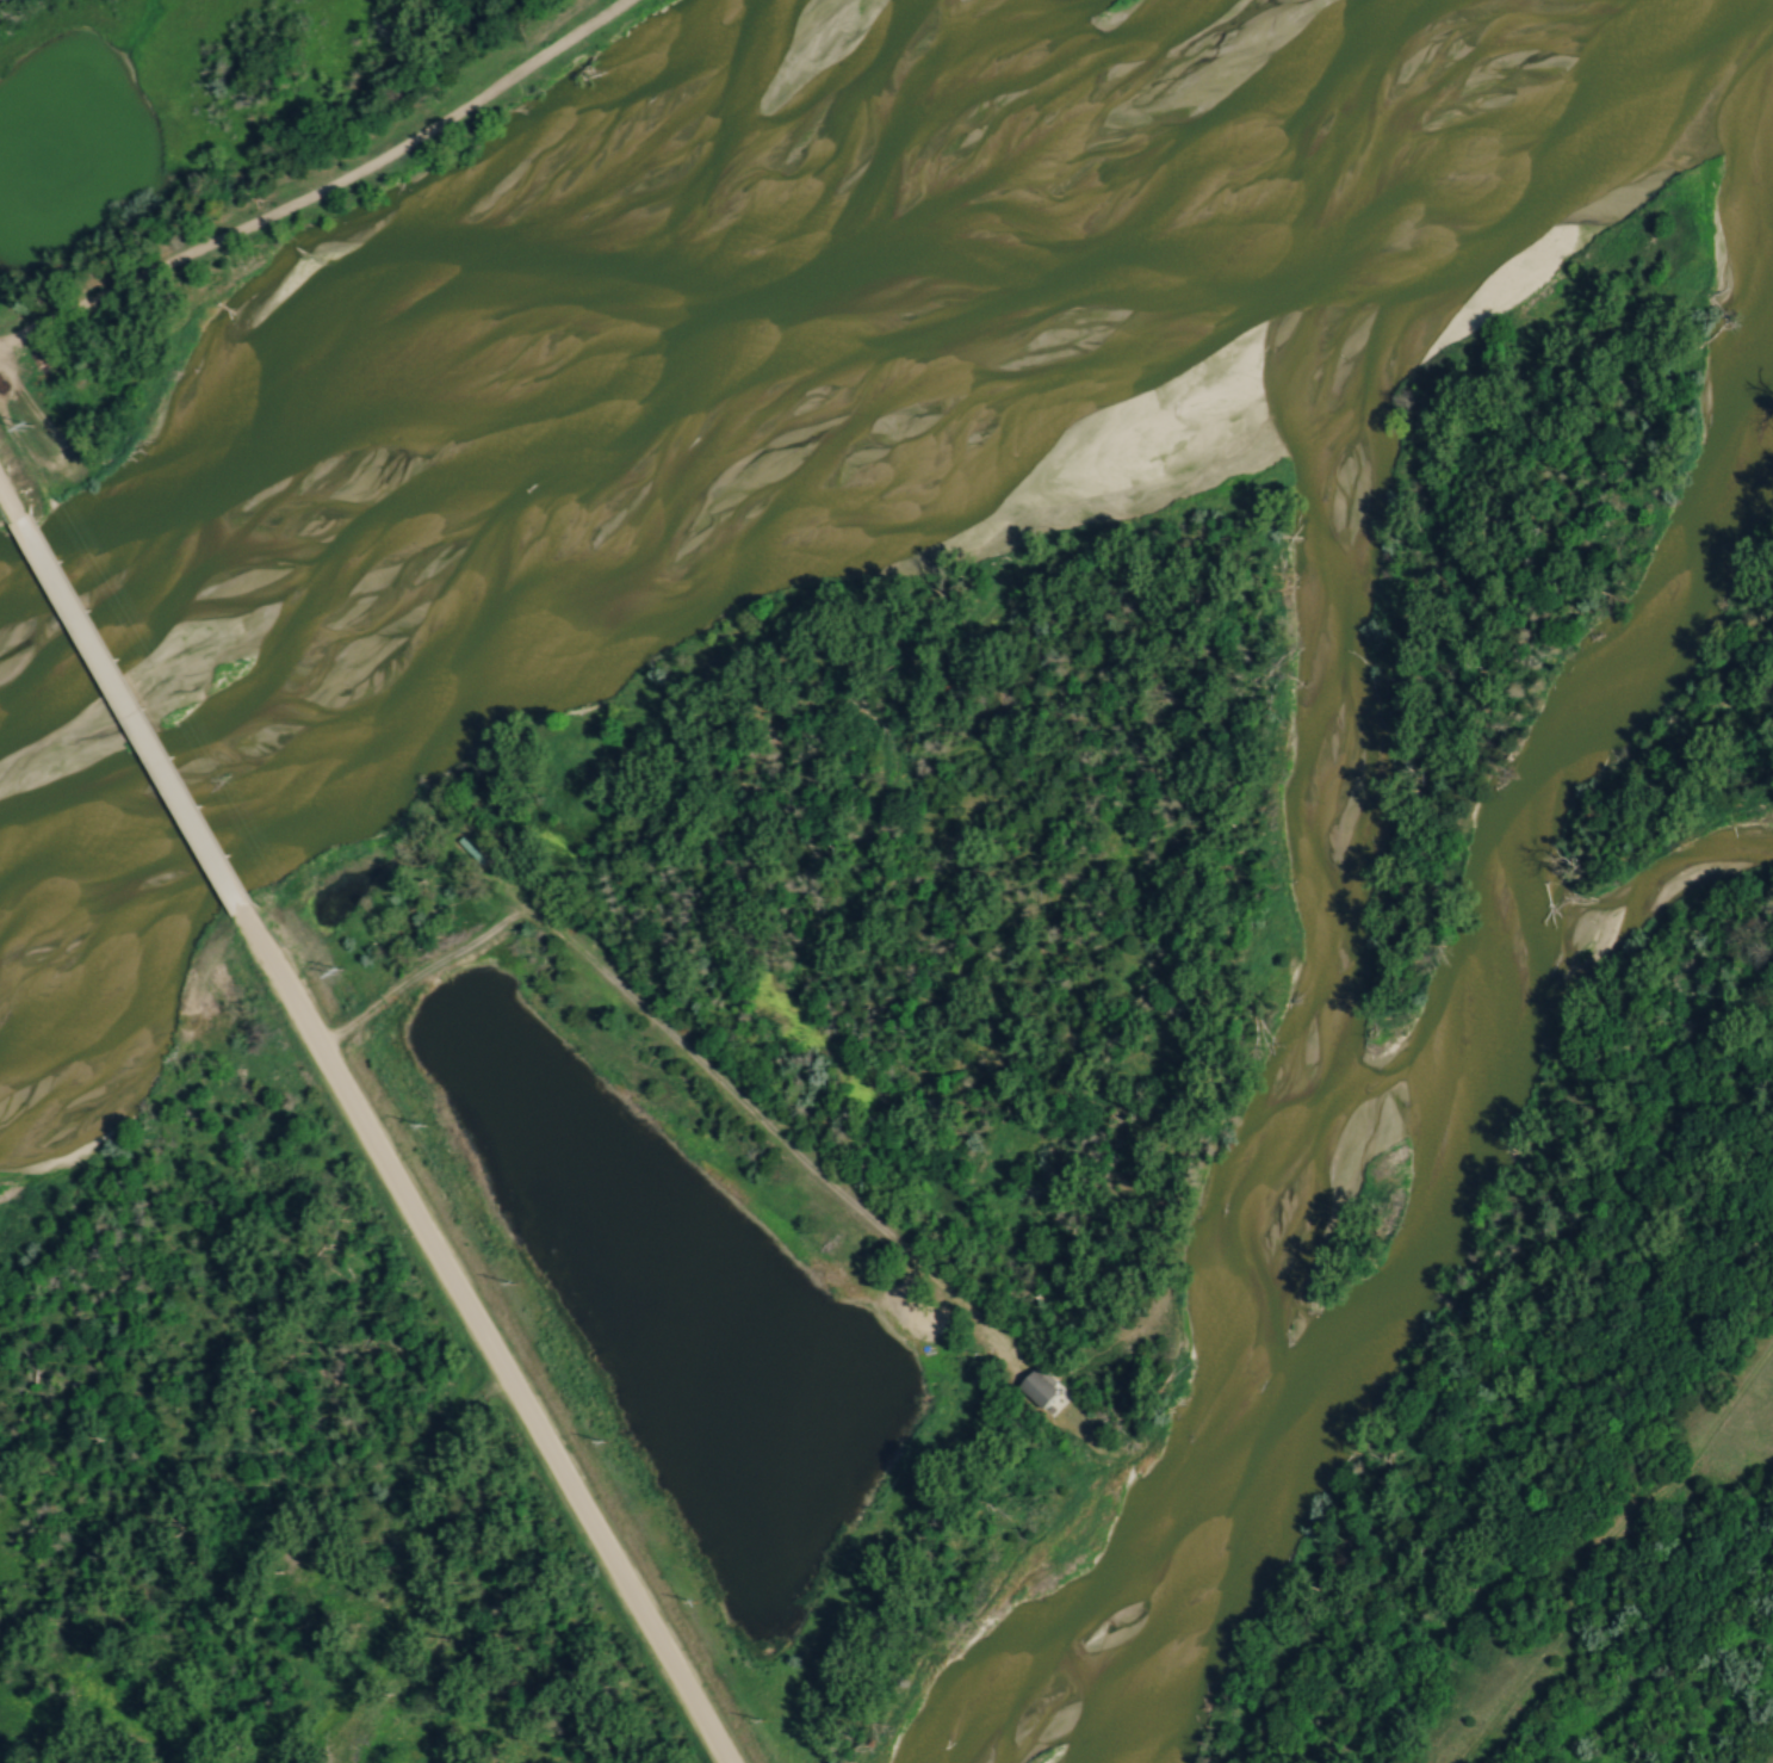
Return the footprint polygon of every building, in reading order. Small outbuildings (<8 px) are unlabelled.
[(1064,1391),(1040,1367),(1022,1386),(1045,1410),(1064,1391)]
